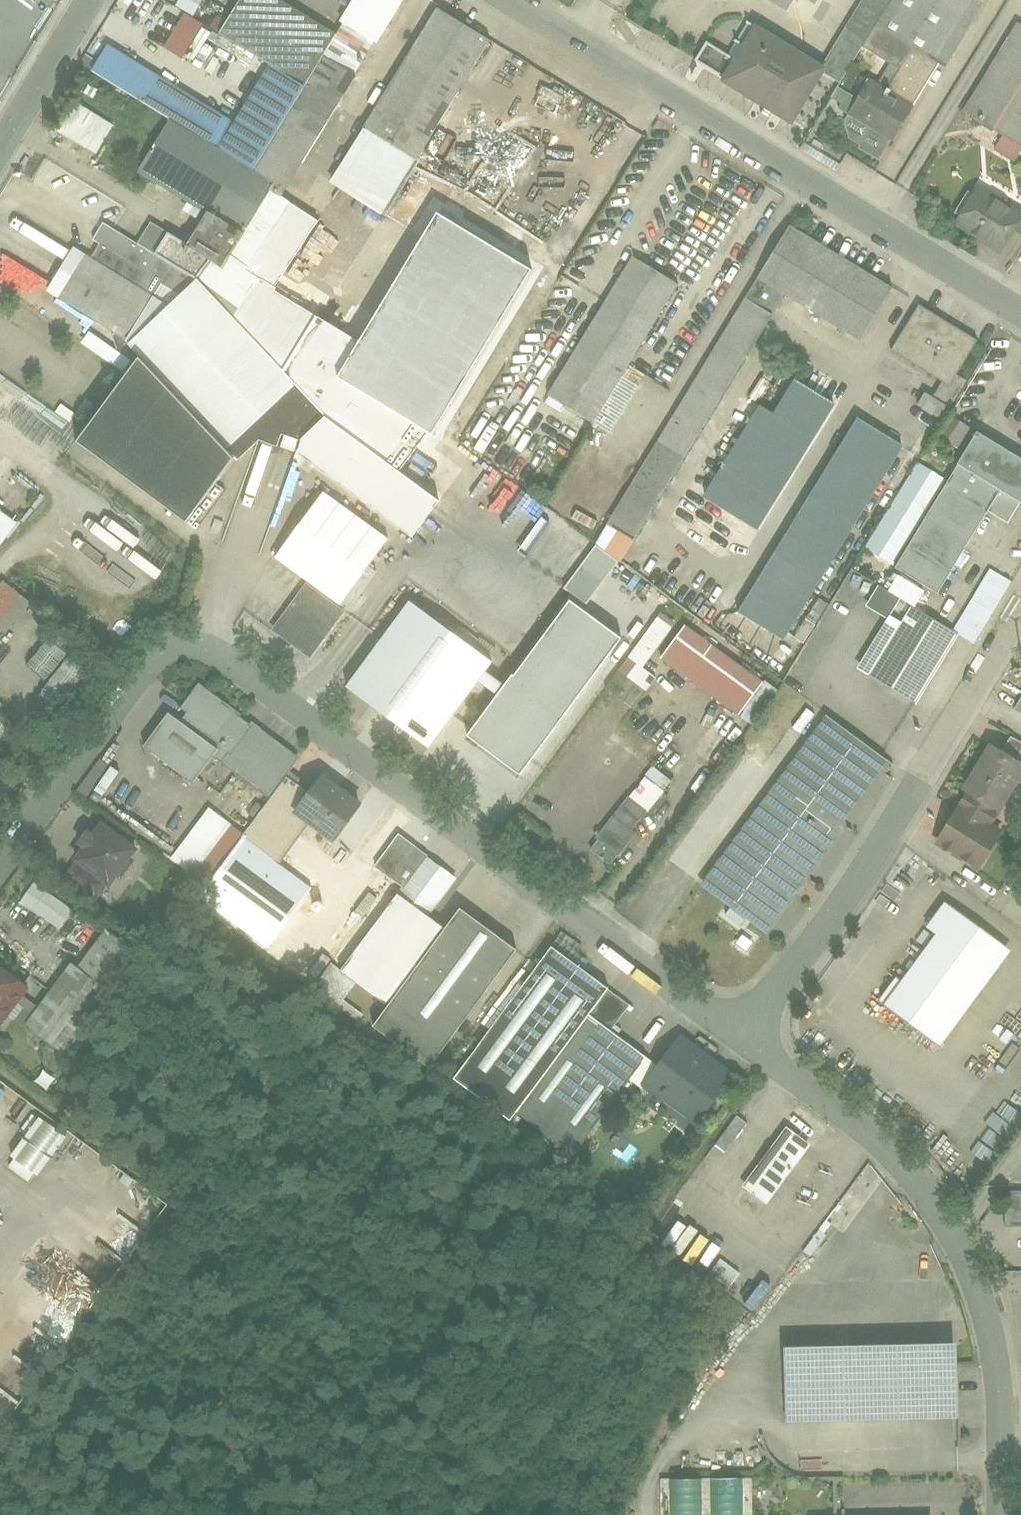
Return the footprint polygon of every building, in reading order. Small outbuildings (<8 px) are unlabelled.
[(435,433),(533,272),(440,216),(363,343),(275,291),(322,220),(283,197),(404,0),(353,0),(333,32),(281,0),(244,0),(223,34),(272,65),(305,85),(254,169),(171,118),(139,168),(209,211),(187,246),(149,222),(132,242),(195,288),(169,313),(135,293),(132,273),(95,248),(92,259),(72,256),(50,293),(126,336),(141,357),(236,458),(237,460),(258,440),(296,453),(296,449),(414,537),(441,501),(403,472),(435,433)] [(174,5),(194,15),(202,0),(177,0),(174,5)] [(818,70),(839,83),(862,46),(890,63),(878,83),(869,78),(858,97),(838,85),(828,103),(891,141),(938,63),(944,67),(985,0),(861,0),(818,70)] [(491,45),(437,11),(331,184),(388,217),(491,45)] [(962,112),(999,134),(990,148),(1014,162),(1020,150),(1020,26),(1015,23),(962,112)] [(789,118),(818,68),(755,31),(726,81),(789,118)] [(703,40),(692,58),(717,72),(727,55),(703,40)] [(305,85),(272,65),(236,124),(109,47),(94,71),(171,118),(254,169),(305,85)] [(77,102),(59,130),(96,153),(114,125),(77,102)] [(988,181),(962,222),(1007,250),(1020,229),(1020,202),(988,181)] [(120,217),(113,223),(129,239),(135,233),(120,217)] [(787,225),(606,524),(634,541),(783,295),(859,341),(891,288),(787,225)] [(682,293),(635,264),(550,401),(597,430),(682,293)] [(955,373),(975,341),(918,306),(890,351),(941,383),(933,396),(950,407),(967,380),(955,373)] [(89,336),(83,346),(117,366),(123,356),(89,336)] [(141,357),(80,442),(187,522),(236,458),(141,357)] [(758,528),(833,404),(783,374),(708,498),(758,528)] [(857,418),(739,612),(786,640),(904,446),(857,418)] [(972,443),(900,571),(934,591),(982,506),(1010,522),(1020,503),(1020,471),(972,443)] [(397,546),(331,497),(282,563),(311,585),(347,612),(397,546)] [(4,580),(0,585),(0,631),(6,635),(32,603),(4,580)] [(311,660),(347,612),(311,585),(275,632),(311,660)] [(621,639),(571,601),(469,735),(519,773),(621,639)] [(487,664),(410,607),(347,691),(424,748),(487,664)] [(654,676),(640,666),(673,622),(659,611),(615,669),(643,690),(654,676)] [(947,636),(908,614),(871,683),(910,705),(947,636)] [(752,683),(675,633),(658,659),(735,709),(752,683)] [(61,653),(45,688),(68,698),(78,675),(70,671),(75,659),(61,653)] [(641,690),(614,676),(605,693),(633,707),(641,690)] [(303,763),(198,686),(154,746),(194,776),(211,753),(274,799),(243,840),(273,862),(298,829),(329,852),(357,814),(297,770),(303,763)] [(830,723),(707,892),(770,938),(893,769),(830,723)] [(941,848),(968,866),(985,878),(1007,848),(996,841),(988,835),(1020,787),(1020,769),(1003,757),(941,848)] [(656,775),(593,858),(612,872),(674,788),(656,775)] [(203,884),(243,833),(207,806),(167,857),(203,884)] [(95,818),(67,857),(105,886),(134,846),(95,818)] [(273,862),(243,840),(202,896),(269,945),(310,888),(273,862)] [(383,1029),(441,1071),(523,959),(466,917),(451,937),(434,925),(461,887),(402,845),(377,878),(406,899),(345,982),(333,973),(323,987),(340,1000),(351,986),(392,1016),(383,1029)] [(61,927),(73,906),(31,882),(19,902),(61,927)] [(883,1005),(934,1042),(1004,946),(953,909),(883,1005)] [(25,1024),(64,1054),(139,954),(106,929),(77,967),(71,963),(25,1024)] [(560,953),(466,1079),(527,1125),(535,1113),(582,1148),(649,1057),(611,1028),(629,1004),(560,953)] [(0,971),(0,1035),(31,996),(0,971)] [(690,1046),(662,1085),(707,1118),(735,1079),(690,1046)] [(32,1116),(2,1163),(33,1182),(62,1135),(32,1116)] [(727,1155),(748,1125),(735,1116),(713,1146),(727,1155)] [(809,1147),(785,1129),(740,1189),(765,1207),(809,1147)] [(1003,1190),(1003,1225),(1020,1225),(1020,1190),(1003,1190)] [(957,1422),(956,1352),(782,1355),(783,1425),(957,1422)] [(660,1478),(661,1514),(743,1514),(741,1475),(660,1478)]
